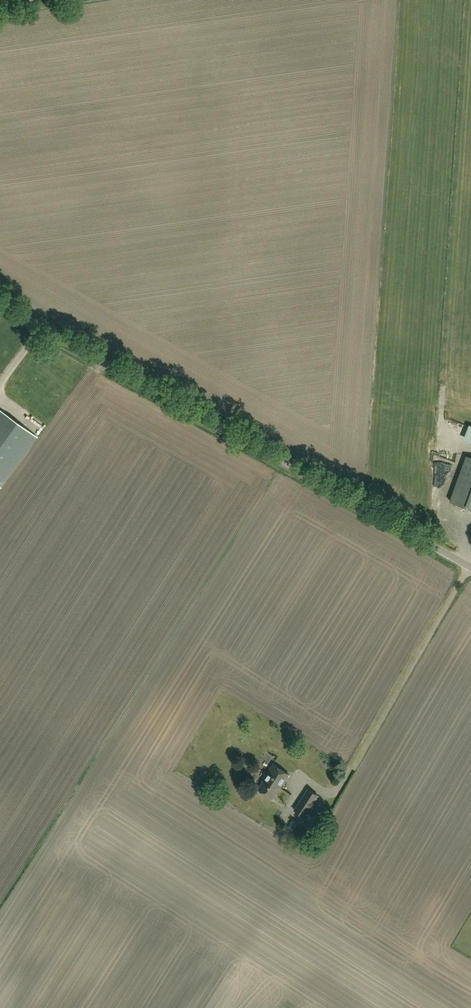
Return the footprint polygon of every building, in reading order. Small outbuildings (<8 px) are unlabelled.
[(37,437),(0,410),(0,487),(1,487),(37,437)] [(468,456),(452,502),(470,509),(470,457),(468,456)] [(273,798),(288,774),(274,765),(259,788),(273,798)] [(322,818),(328,809),(315,800),(319,795),(308,788),(294,809),(305,816),(309,810),(322,818)]
